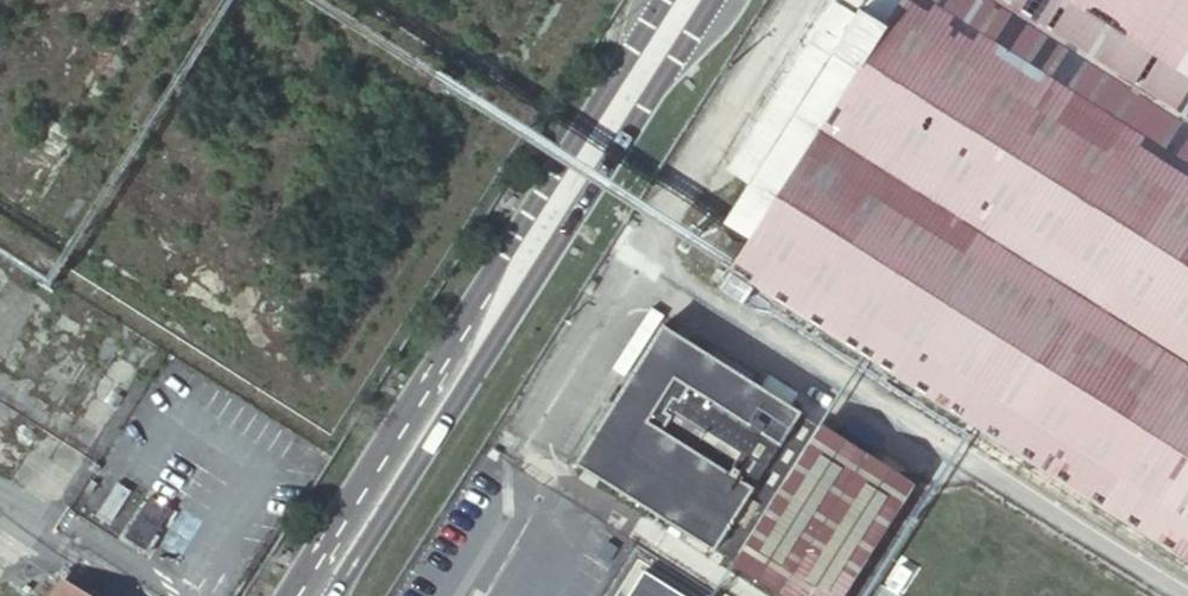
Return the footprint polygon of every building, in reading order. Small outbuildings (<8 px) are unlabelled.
[(923,0),(866,0),(724,223),(748,237),(723,279),(1187,560),(1187,167),(923,0)] [(1187,167),(1187,78),(1066,0),(923,0),(1187,167)] [(1187,78),(1187,0),(1066,0),(1187,78)] [(659,326),(574,462),(788,595),(839,595),(910,483),(659,326)] [(131,527),(152,541),(174,506),(155,493),(131,527)] [(648,579),(638,595),(675,595),(648,579)] [(64,580),(54,595),(89,595),(64,580)] [(9,581),(0,595),(33,595),(9,581)]
